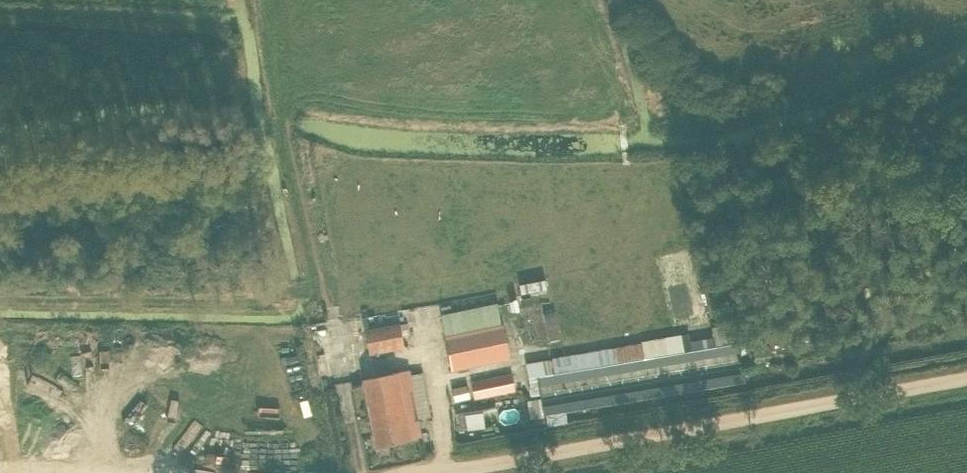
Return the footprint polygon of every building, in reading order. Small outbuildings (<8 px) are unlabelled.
[(544,279),(516,282),(517,293),(545,290),(544,279)] [(498,303),(441,315),(452,370),(509,358),(498,303)] [(400,323),(365,331),(364,331),(369,355),(405,348),(400,323)] [(689,334),(654,340),(656,355),(735,342),(734,334),(714,337),(690,341),(689,334)] [(552,372),(537,374),(540,394),(541,398),(544,414),(546,414),(548,427),(567,424),(565,412),(745,383),(745,381),(741,355),(738,341),(735,342),(656,355),(555,372),(552,372)] [(410,370),(365,378),(377,448),(422,439),(419,418),(431,416),(423,372),(411,375),(410,370)] [(471,397),(512,386),(508,373),(467,384),(471,397)] [(458,414),(460,429),(481,427),(479,411),(458,414)]
